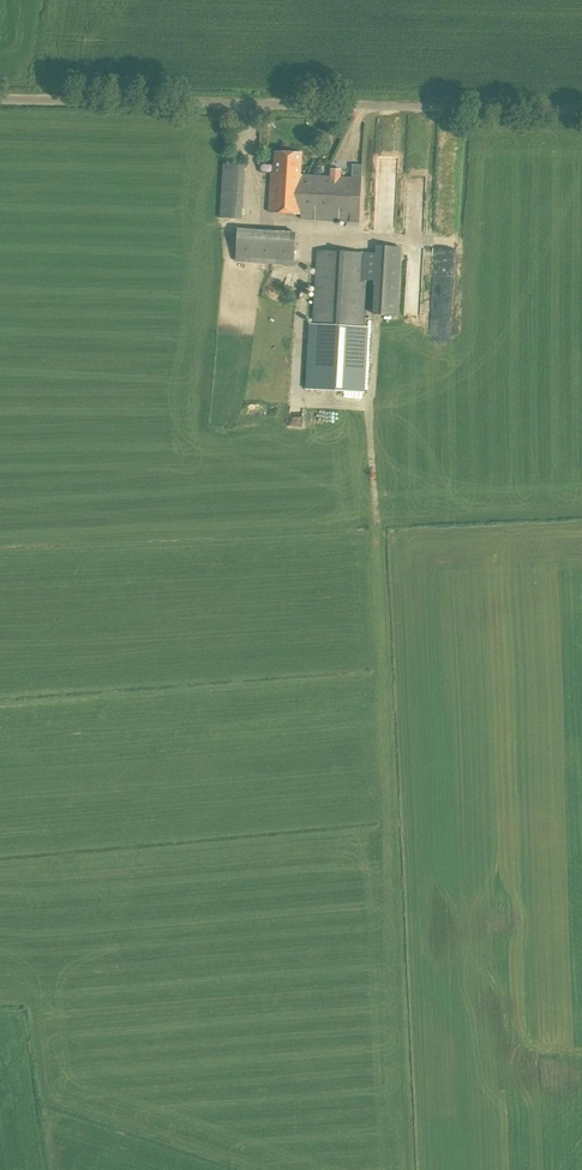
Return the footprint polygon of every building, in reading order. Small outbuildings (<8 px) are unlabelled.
[(362,177),(300,174),(301,153),(275,151),(274,172),(271,172),(269,211),(297,213),(297,214),(300,214),(300,219),(359,222),(362,177)] [(242,218),(245,164),(223,163),(220,217),(242,218)] [(398,203),(399,173),(382,173),(382,202),(398,203)] [(410,178),(409,228),(427,228),(428,178),(410,178)] [(444,214),(445,218),(452,217),(454,229),(459,228),(456,212),(444,214)] [(294,265),(296,232),(237,228),(235,261),(294,265)] [(398,315),(401,247),(376,245),(372,314),(398,315)] [(364,328),(368,252),(317,250),(312,326),(309,325),(305,389),(365,392),(369,329),(364,328)] [(440,313),(454,313),(456,256),(440,255),(440,261),(443,261),(443,267),(444,267),(443,277),(437,277),(436,292),(441,293),(440,313)] [(421,313),(421,285),(409,285),(409,313),(421,313)]
